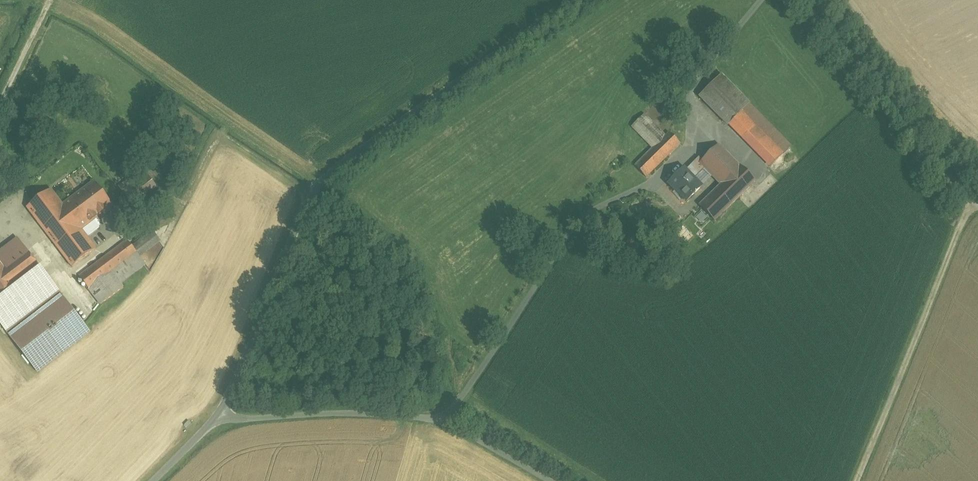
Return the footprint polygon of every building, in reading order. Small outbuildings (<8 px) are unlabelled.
[(722,75),(700,96),(728,125),(748,106),(750,104),(722,75)] [(790,148),(748,106),(729,125),(770,167),(790,148)] [(665,136),(644,115),(633,126),(654,148),(635,166),(647,177),(681,144),(670,132),(665,136)] [(684,133),(684,145),(695,145),(695,134),(684,133)] [(741,166),(719,144),(702,161),(700,163),(705,168),(721,185),(700,205),(715,221),(756,181),(741,166)] [(700,158),(687,171),(685,169),(669,184),(687,202),(702,187),(694,179),(705,168),(700,163),(702,161),(700,158)] [(156,186),(148,174),(124,193),(133,204),(156,186)] [(95,181),(64,205),(82,229),(114,205),(95,181)] [(64,205),(52,189),(28,207),(73,267),(97,248),(82,229),(64,205)] [(599,229),(591,227),(587,243),(595,245),(599,229)] [(153,232),(138,244),(145,253),(160,241),(153,232)] [(128,240),(80,277),(101,304),(124,287),(121,283),(146,264),(128,240)] [(0,262),(0,298),(17,285),(41,267),(33,257),(21,266),(22,267),(10,276),(0,262)] [(61,292),(8,332),(39,372),(92,333),(61,292)]
